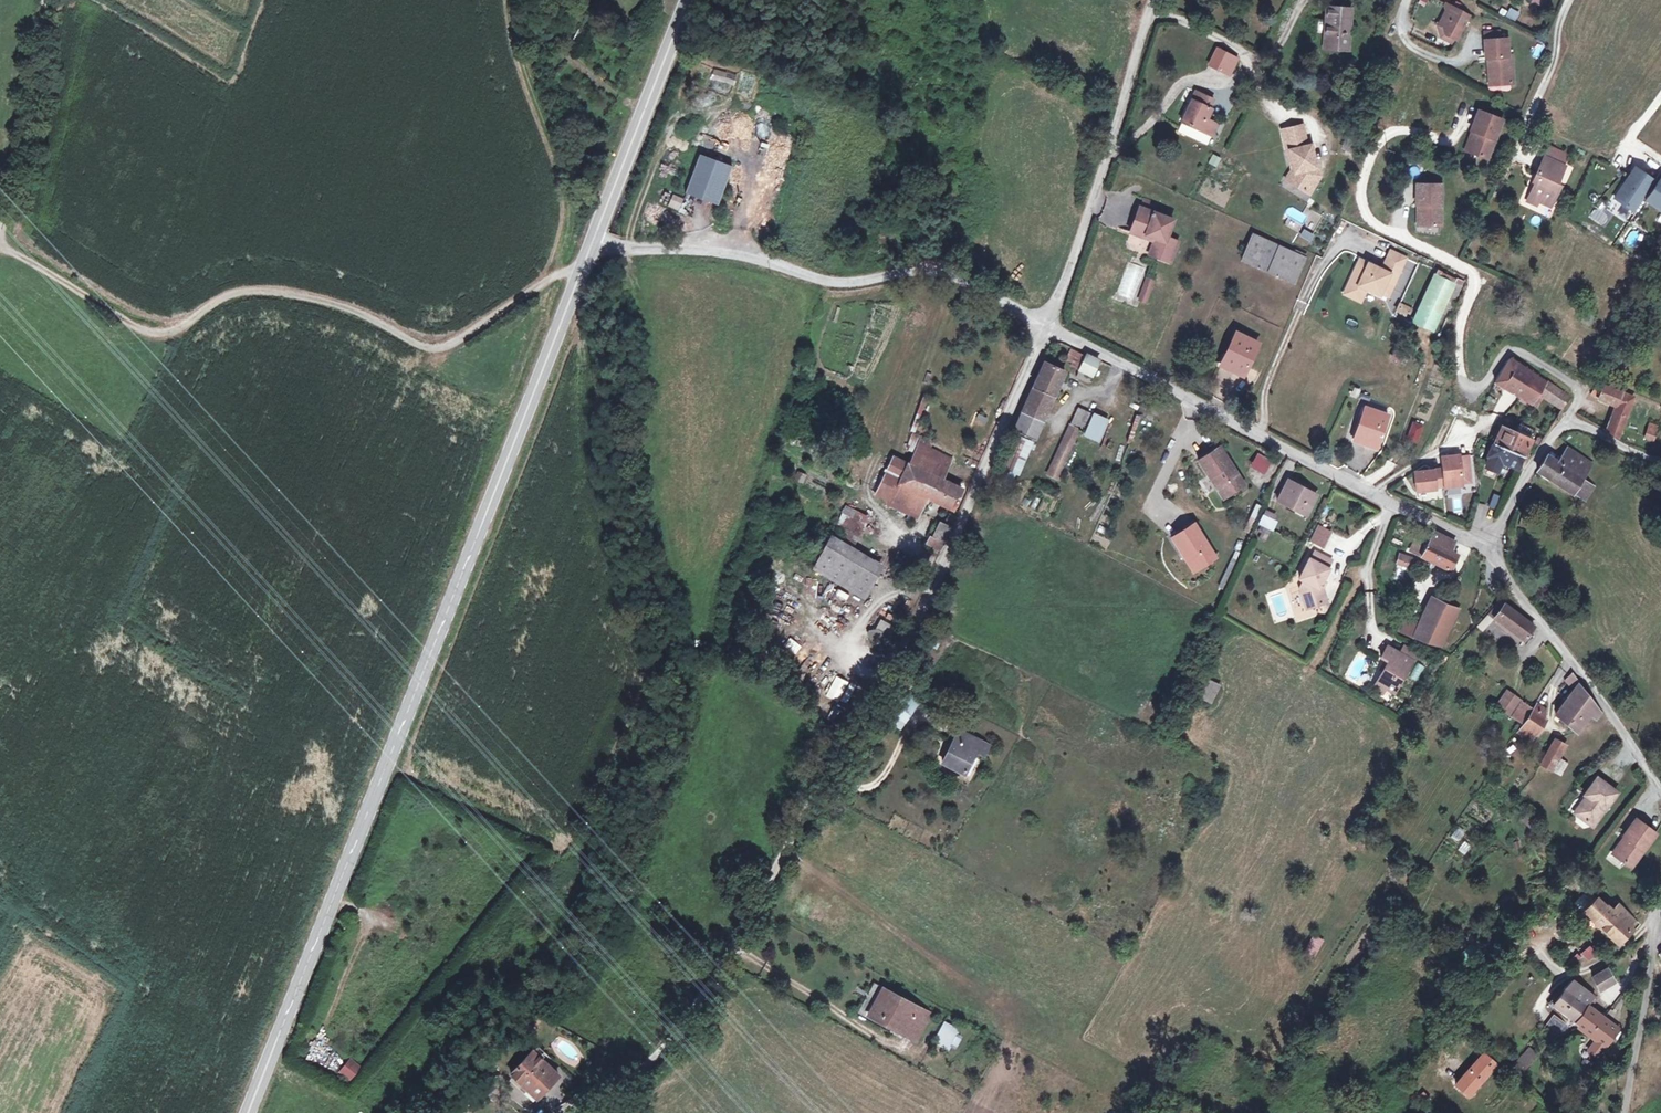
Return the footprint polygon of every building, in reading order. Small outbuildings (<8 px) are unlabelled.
[(1547,0),(1532,0),(1530,4),(1544,9),(1547,0)] [(1469,14),(1450,4),(1441,23),(1443,24),(1446,32),(1456,37),(1469,14)] [(1349,7),(1325,6),(1323,46),(1346,48),(1349,7)] [(1516,20),(1519,11),(1508,8),(1506,17),(1516,20)] [(1446,32),(1443,24),(1437,24),(1441,38),(1453,43),(1456,37),(1446,32)] [(1498,39),(1498,30),(1483,31),(1483,39),(1498,39)] [(1507,55),(1506,38),(1498,39),(1483,39),(1484,56),(1489,56),(1490,83),(1511,82),(1510,55),(1507,55)] [(1239,59),(1219,49),(1212,64),(1232,74),(1239,59)] [(688,59),(677,54),(671,71),(681,75),(688,59)] [(1214,97),(1197,90),(1179,129),(1195,136),(1199,127),(1212,133),(1213,133),(1219,122),(1206,116),(1214,97)] [(1473,132),(1465,152),(1485,160),(1501,119),(1476,110),(1468,130),(1471,131),(1473,132)] [(1305,131),(1303,122),(1282,126),(1284,136),(1305,131)] [(1212,133),(1199,127),(1195,136),(1207,142),(1212,133)] [(1350,127),(1346,137),(1357,143),(1362,133),(1350,127)] [(1307,143),(1305,131),(1284,136),(1286,147),(1289,147),(1293,162),(1295,171),(1290,179),(1305,188),(1310,181),(1317,178),(1320,173),(1318,164),(1316,165),(1311,142),(1307,143)] [(1463,151),(1465,152),(1473,132),(1471,131),(1463,151)] [(1357,143),(1346,137),(1342,147),(1353,152),(1357,143)] [(1542,158),(1563,169),(1568,159),(1546,149),(1542,158)] [(1212,154),(1209,163),(1217,166),(1221,158),(1212,154)] [(730,167),(699,157),(686,197),(717,207),(730,167)] [(1563,169),(1542,158),(1535,173),(1538,175),(1528,196),(1538,201),(1549,206),(1560,184),(1557,182),(1563,169)] [(1295,171),(1293,162),(1285,176),(1290,179),(1295,171)] [(1634,170),(1614,200),(1634,214),(1654,183),(1634,170)] [(1310,191),(1317,178),(1310,181),(1305,188),(1310,191)] [(1660,180),(1646,202),(1660,212),(1660,180)] [(1441,183),(1416,182),(1415,203),(1417,203),(1421,203),(1421,224),(1440,225),(1441,183)] [(1160,200),(1146,194),(1142,203),(1157,209),(1160,200)] [(679,211),(684,199),(672,195),(668,207),(679,211)] [(1538,201),(1528,196),(1525,201),(1536,206),(1538,201)] [(1157,209),(1142,203),(1132,226),(1146,232),(1149,228),(1167,236),(1160,253),(1172,258),(1180,237),(1170,232),(1175,217),(1157,209)] [(1289,206),(1285,214),(1305,225),(1310,218),(1289,206)] [(1596,209),(1590,216),(1602,226),(1608,218),(1596,209)] [(1167,236),(1149,228),(1146,232),(1155,236),(1150,249),(1160,253),(1167,236)] [(1299,238),(1310,244),(1315,235),(1304,229),(1299,238)] [(1293,252),(1252,232),(1241,258),(1293,281),(1306,253),(1295,248),(1293,252)] [(1391,249),(1387,257),(1402,263),(1406,256),(1391,249)] [(1359,257),(1347,284),(1363,292),(1366,287),(1379,293),(1380,290),(1384,283),(1391,287),(1402,263),(1387,257),(1382,268),(1359,257)] [(1418,262),(1415,271),(1428,276),(1431,268),(1418,262)] [(1453,283),(1435,273),(1410,319),(1429,329),(1438,312),(1453,283)] [(1155,283),(1148,280),(1141,294),(1148,297),(1155,283)] [(1380,290),(1388,294),(1391,287),(1384,283),(1380,290)] [(1460,286),(1453,283),(1438,312),(1445,315),(1460,286)] [(1363,292),(1347,284),(1343,291),(1360,299),(1363,292)] [(1148,297),(1141,294),(1138,300),(1145,303),(1148,297)] [(1409,319),(1413,307),(1399,302),(1395,314),(1409,319)] [(1370,340),(1376,332),(1368,326),(1362,335),(1370,340)] [(1257,337),(1235,327),(1219,360),(1242,371),(1257,337)] [(1071,349),(1063,368),(1076,373),(1083,354),(1071,349)] [(1100,359),(1087,352),(1080,368),(1093,374),(1100,359)] [(1496,384),(1502,387),(1516,395),(1530,404),(1537,393),(1563,407),(1570,395),(1530,370),(1529,372),(1516,363),(1509,360),(1496,384)] [(1064,371),(1043,362),(1032,386),(1053,395),(1064,371)] [(1634,394),(1600,384),(1598,398),(1601,400),(1616,405),(1614,411),(1626,416),(1634,394)] [(1053,395),(1032,386),(1021,411),(1042,420),(1053,395)] [(1472,411),(1453,403),(1449,412),(1469,420),(1472,411)] [(1076,429),(1084,433),(1093,413),(1078,406),(1069,426),(1076,429)] [(1390,415),(1368,407),(1356,440),(1379,448),(1390,415)] [(1042,420),(1021,411),(1013,429),(1034,438),(1042,420)] [(1626,416),(1614,411),(1607,430),(1618,435),(1626,416)] [(1093,413),(1084,433),(1097,439),(1107,419),(1093,413)] [(1058,469),(1076,429),(1069,426),(1050,465),(1058,469)] [(1659,429),(1650,426),(1646,436),(1655,439),(1659,429)] [(1500,427),(1492,445),(1523,457),(1523,456),(1530,439),(1500,427)] [(1425,431),(1419,428),(1414,441),(1420,443),(1425,431)] [(1027,441),(1013,434),(995,477),(1009,483),(1027,441)] [(950,457),(917,441),(908,461),(941,477),(950,457)] [(1246,481),(1222,442),(1199,456),(1210,474),(1215,472),(1228,493),(1246,481)] [(1523,457),(1492,445),(1488,457),(1489,457),(1486,467),(1496,471),(1498,467),(1500,462),(1508,465),(1518,468),(1523,457)] [(1592,462),(1568,447),(1565,451),(1589,466),(1592,462)] [(1270,458),(1258,451),(1252,461),(1264,468),(1270,458)] [(1565,451),(1558,462),(1582,478),(1589,466),(1565,451)] [(908,461),(892,453),(875,491),(920,511),(927,495),(952,507),(962,486),(941,477),(908,461)] [(1460,456),(1440,458),(1442,470),(1444,487),(1444,489),(1462,486),(1462,484),(1471,483),(1469,459),(1460,460),(1460,456)] [(1582,478),(1558,462),(1547,456),(1537,471),(1572,492),(1577,485),(1582,478)] [(1500,462),(1498,467),(1506,470),(1508,465),(1500,462)] [(805,473),(797,470),(793,479),(801,483),(805,473)] [(1442,470),(1414,472),(1416,492),(1435,489),(1435,487),(1444,487),(1442,470)] [(1228,493),(1215,472),(1210,474),(1223,496),(1228,493)] [(1591,483),(1582,478),(1577,485),(1586,491),(1591,483)] [(1315,493),(1285,479),(1275,499),(1306,514),(1315,493)] [(1586,491),(1581,498),(1586,500),(1595,485),(1591,483),(1586,491)] [(1572,492),(1581,498),(1586,491),(1577,485),(1572,492)] [(1497,488),(1492,502),(1500,505),(1504,491),(1497,488)] [(867,515),(847,506),(838,527),(858,536),(867,515)] [(1330,525),(1339,515),(1328,506),(1319,516),(1330,525)] [(1536,509),(1523,506),(1521,514),(1534,517),(1536,509)] [(1272,516),(1263,512),(1258,522),(1267,526),(1272,516)] [(951,525),(939,519),(929,542),(941,548),(951,525)] [(1173,536),(1186,555),(1191,551),(1201,567),(1219,555),(1195,520),(1173,536)] [(1329,532),(1317,526),(1309,541),(1322,547),(1329,532)] [(1456,543),(1433,532),(1426,545),(1418,541),(1413,554),(1450,573),(1459,556),(1451,552),(1456,543)] [(877,562),(831,535),(812,570),(858,596),(877,562)] [(1201,567),(1191,551),(1186,555),(1196,570),(1201,567)] [(1330,561),(1313,552),(1309,560),(1326,569),(1330,561)] [(1415,560),(1400,554),(1396,563),(1410,569),(1415,560)] [(1308,561),(1306,561),(1297,580),(1300,583),(1298,589),(1306,610),(1325,603),(1321,592),(1317,589),(1327,569),(1326,569),(1309,560),(1309,559),(1308,561)] [(838,589),(835,596),(845,602),(849,595),(838,589)] [(1460,610),(1432,597),(1420,623),(1413,636),(1442,647),(1460,610)] [(1533,626),(1502,600),(1490,613),(1496,619),(1523,641),(1533,626)] [(1496,619),(1490,613),(1479,625),(1485,631),(1496,619)] [(1420,623),(1405,617),(1398,631),(1413,636),(1420,623)] [(893,628),(876,620),(867,640),(883,648),(893,628)] [(1416,651),(1405,645),(1400,654),(1412,660),(1416,651)] [(1400,654),(1387,647),(1381,658),(1388,662),(1378,682),(1386,686),(1396,691),(1412,660),(1400,654)] [(1415,681),(1424,667),(1418,663),(1409,677),(1415,681)] [(1581,681),(1572,671),(1565,679),(1573,692),(1556,716),(1578,733),(1591,716),(1598,720),(1603,712),(1580,684),(1581,681)] [(826,698),(840,703),(847,681),(834,676),(826,698)] [(1200,699),(1212,705),(1221,686),(1209,680),(1200,699)] [(1386,686),(1378,682),(1374,690),(1382,694),(1386,686)] [(841,700),(847,703),(856,686),(850,683),(841,700)] [(918,698),(905,690),(900,698),(913,706),(918,698)] [(1517,698),(1504,691),(1495,706),(1508,713),(1517,698)] [(913,706),(900,698),(891,712),(904,720),(913,706)] [(1532,709),(1520,700),(1510,716),(1522,724),(1532,709)] [(1547,711),(1536,703),(1532,709),(1522,724),(1519,728),(1534,738),(1548,718),(1545,716),(1547,711)] [(904,720),(891,712),(886,720),(899,729),(904,720)] [(964,734),(957,731),(952,740),(960,743),(964,734)] [(988,746),(964,734),(960,743),(952,740),(941,762),(964,774),(975,754),(983,757),(988,746)] [(1566,744),(1554,737),(1542,763),(1554,769),(1560,757),(1566,744)] [(1567,761),(1560,757),(1554,769),(1560,773),(1567,761)] [(1618,792),(1598,777),(1586,794),(1588,795),(1591,797),(1578,814),(1594,826),(1618,792)] [(1591,797),(1588,795),(1575,812),(1578,814),(1591,797)] [(1657,833),(1637,818),(1624,836),(1626,837),(1629,839),(1616,855),(1632,867),(1657,833)] [(1629,839),(1626,837),(1614,853),(1616,855),(1629,839)] [(1611,910),(1596,899),(1584,912),(1619,943),(1632,928),(1629,926),(1611,910)] [(1635,919),(1619,902),(1611,910),(1629,926),(1635,919)] [(1315,958),(1323,940),(1312,935),(1304,953),(1315,958)] [(1589,959),(1579,948),(1572,953),(1582,966),(1589,959)] [(1615,983),(1608,969),(1593,976),(1600,991),(1615,983)] [(1555,1005),(1575,1021),(1587,1003),(1589,1005),(1595,996),(1574,980),(1567,984),(1561,994),(1555,1005)] [(889,991),(882,987),(875,1001),(881,1004),(889,991)] [(929,1013),(889,991),(881,1004),(875,1001),(868,1014),(915,1039),(929,1013)] [(1561,994),(1557,992),(1549,1007),(1574,1026),(1575,1021),(1555,1005),(1561,994)] [(1587,1003),(1575,1021),(1589,1031),(1588,1033),(1597,1040),(1591,1049),(1601,1056),(1607,1046),(1620,1027),(1589,1005),(1587,1003)] [(1574,1028),(1557,1016),(1549,1026),(1559,1034),(1573,1033),(1574,1028)] [(959,1030),(942,1021),(931,1042),(948,1051),(959,1030)] [(1537,1055),(1529,1049),(1521,1059),(1518,1057),(1511,1066),(1523,1075),(1537,1055)] [(561,1075),(533,1051),(513,1075),(540,1099),(561,1075)] [(1497,1066),(1483,1053),(1461,1078),(1474,1090),(1497,1066)] [(338,1072),(351,1082),(363,1067),(350,1057),(338,1072)] [(501,1068),(489,1062),(485,1069),(497,1075),(501,1068)] [(1474,1090),(1461,1078),(1455,1085),(1468,1097),(1474,1090)] [(478,1106),(466,1100),(459,1112),(473,1112),(478,1106)]
